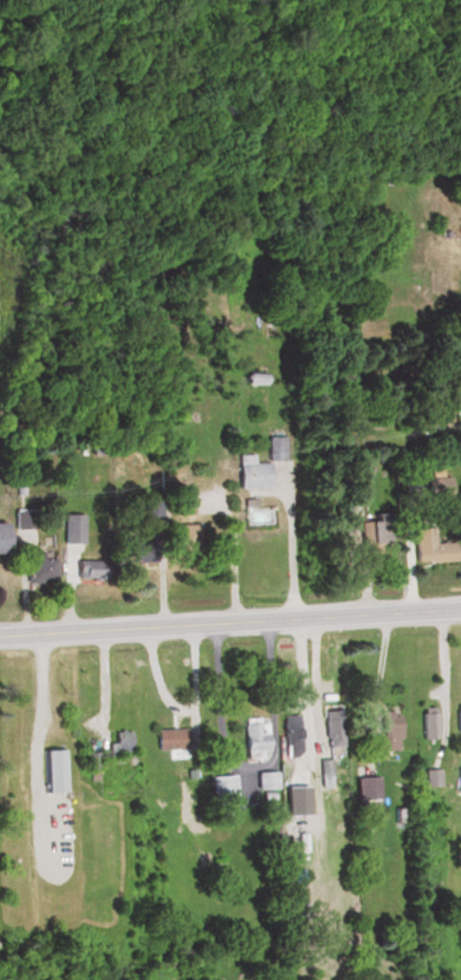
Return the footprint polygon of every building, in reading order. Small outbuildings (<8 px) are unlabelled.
[(282,436),(265,436),(265,460),(282,460),(282,436)] [(266,463),(251,463),(251,455),(235,455),(235,488),(266,488),(266,463)] [(363,489),(363,476),(349,476),(349,489),(363,489)] [(171,515),(191,515),(191,491),(171,491),(171,515)] [(13,510),(13,529),(34,529),(34,510),(13,510)] [(386,514),(370,514),(370,521),(359,521),(359,550),(386,550),(386,514)] [(61,515),(61,543),(83,543),(83,515),(61,515)] [(412,561),(451,561),(451,542),(432,542),(432,528),(412,528),(412,561)] [(154,535),(116,535),(116,561),(154,561),(154,535)] [(23,582),(51,582),(51,557),(23,557),(23,582)] [(435,707),(420,707),(420,738),(435,738),(435,707)] [(373,750),(401,750),(401,713),(377,713),(377,734),(373,734),(373,750)] [(281,744),(297,744),(297,715),(281,715),(281,744)] [(242,757),(268,757),(268,717),(242,717),(242,757)] [(184,749),(184,728),(152,728),(152,749),(184,749)] [(127,731),(108,731),(108,752),(127,752),(127,731)] [(66,749),(41,749),(41,791),(66,791),(66,749)] [(329,786),(327,758),(316,759),(318,786),(329,786)] [(310,796),(310,770),(291,770),(291,796),(310,796)] [(254,771),(254,787),(273,787),(273,771),(254,771)] [(206,774),(206,803),(231,803),(231,774),(206,774)] [(25,790),(37,791),(39,777),(27,776),(25,790)] [(376,807),(376,776),(353,776),(353,807),(376,807)]
